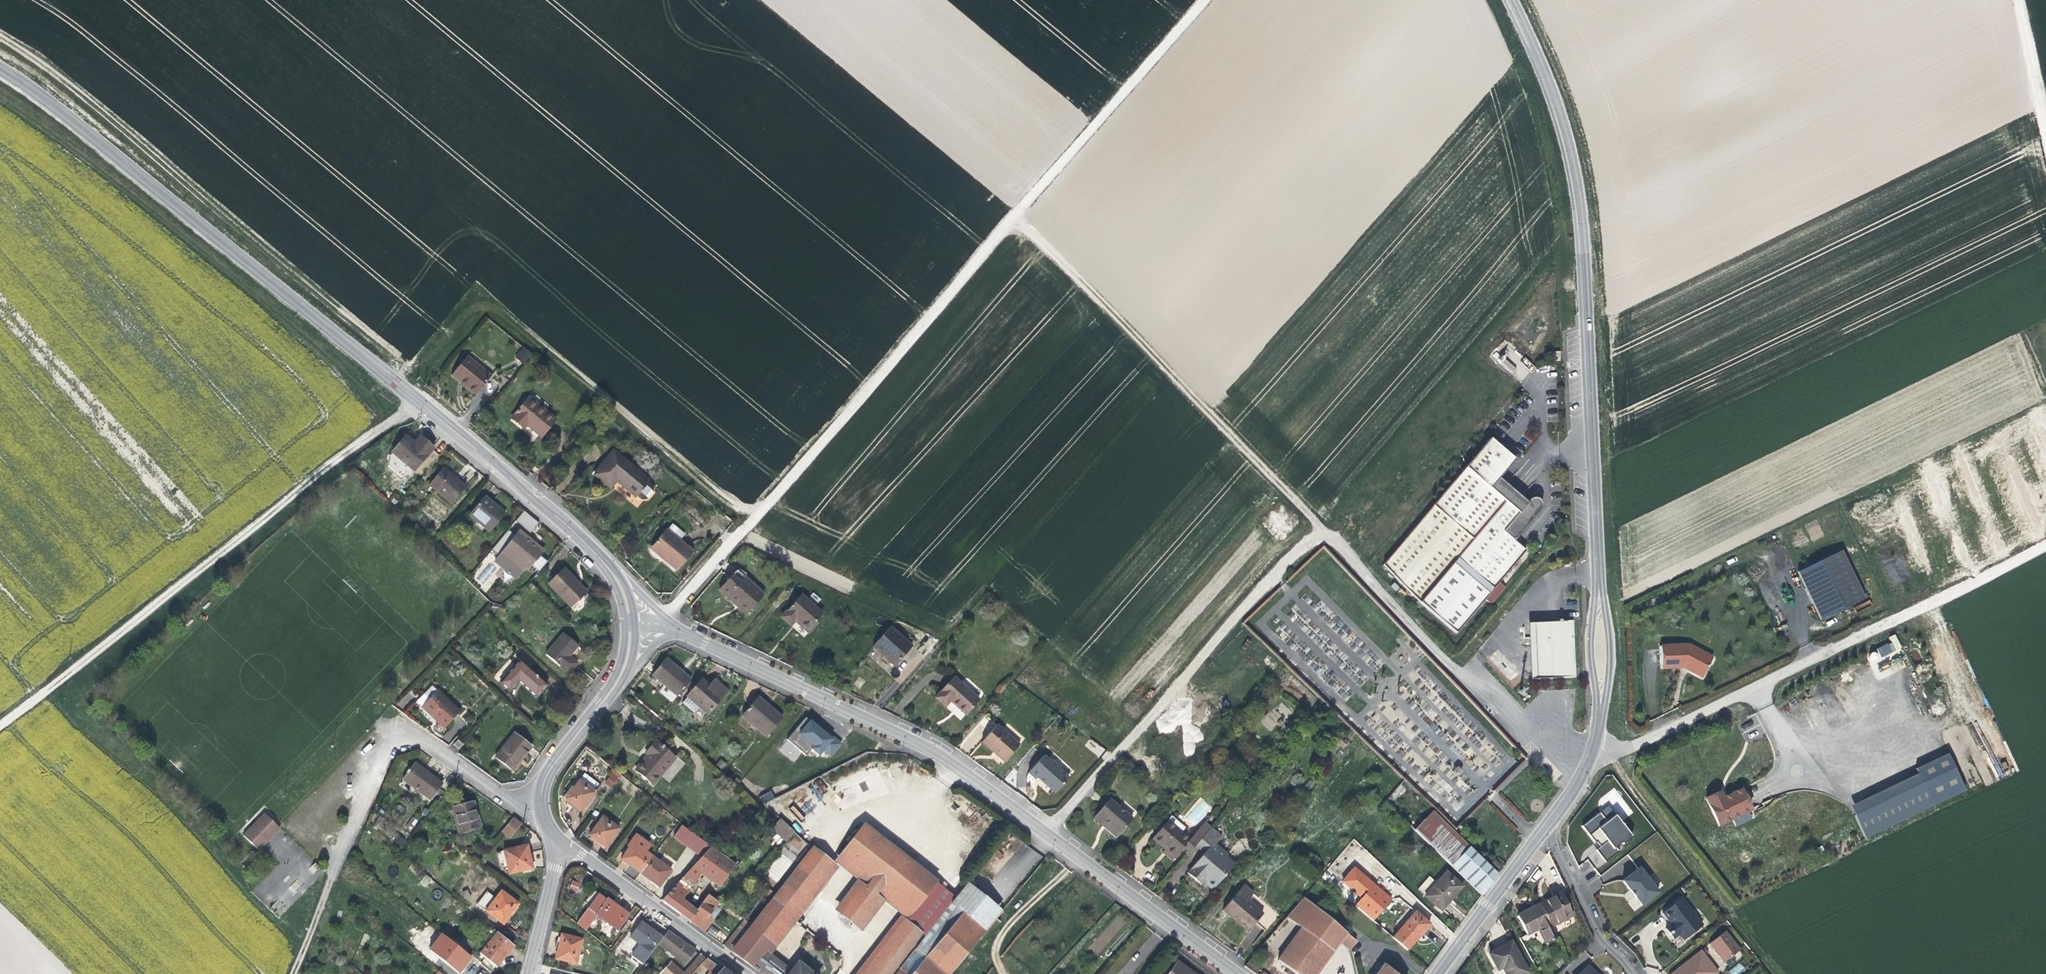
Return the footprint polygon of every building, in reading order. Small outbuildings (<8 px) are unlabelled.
[(519,365),(528,355),(520,348),(512,358),(519,365)] [(476,394),(489,378),(465,356),(448,375),(458,383),(460,381),(466,386),(476,394)] [(552,421),(526,399),(508,419),(521,430),(524,427),(528,430),(539,439),(552,421)] [(1433,507),(1472,540),(1503,503),(1489,491),(1499,478),(1514,460),(1489,438),(1433,507)] [(410,472),(430,449),(425,445),(419,439),(412,447),(402,439),(389,454),(410,472)] [(645,484),(647,481),(611,452),(589,477),(606,490),(613,483),(620,488),(632,498),(633,498),(639,503),(647,503),(653,496),(652,488),(645,484)] [(449,507),(462,491),(452,481),(441,471),(427,487),(449,507)] [(1489,491),(1503,503),(1510,509),(1520,497),(1499,478),(1489,491)] [(486,531),(500,515),(492,508),(481,497),(464,517),(473,525),(476,522),(486,531)] [(1472,540),(1418,604),(1454,635),(1525,554),(1512,543),(1541,509),(1540,502),(1537,500),(1528,503),(1520,497),(1510,509),(1503,503),(1472,540)] [(1464,539),(1433,507),(1384,561),(1416,597),(1464,539)] [(536,525),(521,512),(512,522),(527,535),(536,525)] [(675,571),(691,551),(679,541),(685,534),(672,523),(665,531),(663,529),(648,546),(658,554),(663,558),(661,561),(675,571)] [(505,531),(488,551),(495,558),(494,560),(502,566),(498,572),(502,575),(501,577),(504,580),(506,578),(510,582),(520,571),(523,574),(526,570),(533,576),(542,564),(536,559),(540,554),(529,545),(517,534),(513,538),(505,531)] [(1818,620),(1862,598),(1838,551),(1805,567),(1795,573),(1818,620)] [(569,608),(584,592),(575,584),(570,578),(571,576),(563,568),(547,584),(569,608)] [(764,593),(736,570),(718,591),(731,602),(734,605),(737,603),(747,612),(764,593)] [(816,620),(822,612),(801,594),(781,617),(792,626),(796,621),(801,624),(809,631),(817,622),(816,620)] [(1569,678),(1567,622),(1531,624),(1534,681),(1569,678)] [(886,628),(869,648),(883,659),(892,667),(908,648),(886,628)] [(572,650),(577,644),(563,631),(545,652),(566,671),(576,661),(569,653),(572,650)] [(1700,677),(1711,657),(1687,644),(1659,646),(1660,668),(1682,667),(1700,677)] [(1881,660),(1892,654),(1888,645),(1876,651),(1881,660)] [(677,697),(690,681),(678,670),(665,659),(652,675),(677,697)] [(519,686),(537,701),(541,696),(547,688),(520,665),(501,686),(510,694),(519,686)] [(712,684),(704,677),(689,694),(711,713),(726,695),(712,684)] [(966,714),(978,700),(953,678),(934,698),(944,706),(950,700),(957,706),(966,714)] [(442,730),(456,716),(429,687),(422,695),(428,701),(421,709),(432,720),(442,730)] [(766,736),(785,716),(776,708),(762,695),(742,716),(766,736)] [(698,708),(694,713),(701,720),(706,714),(698,708)] [(825,732),(823,734),(822,735),(816,731),(818,729),(805,718),(786,740),(805,756),(811,750),(818,756),(822,751),(830,757),(840,745),(829,735),(825,732)] [(1002,763),(1018,744),(996,726),(979,745),(991,755),(1002,763)] [(530,749),(514,734),(495,758),(511,773),(522,759),(530,749)] [(641,761),(633,770),(650,785),(673,759),(653,740),(643,751),(647,755),(645,758),(642,762),(641,761)] [(1920,773),(1852,805),(1868,839),(1968,790),(1949,753),(1917,768),(1920,773)] [(1054,793),(1067,778),(1057,770),(1058,768),(1050,761),(1049,763),(1042,757),(1026,774),(1034,782),(1036,779),(1044,786),(1054,793)] [(430,798),(441,782),(427,773),(413,764),(402,780),(430,798)] [(602,764),(599,766),(607,774),(609,770),(602,764)] [(610,786),(618,777),(613,773),(605,782),(610,786)] [(598,785),(585,774),(579,781),(577,780),(564,799),(572,805),(579,811),(593,793),(593,792),(598,785)] [(764,803),(774,797),(771,791),(760,796),(764,803)] [(1720,827),(1753,812),(1743,791),(1725,799),(1722,793),(1708,799),(1720,827)] [(1105,823),(1120,835),(1132,820),(1109,801),(1094,818),(1103,825),(1105,823)] [(478,815),(474,802),(452,809),(460,834),(482,828),(478,815)] [(1608,807),(1599,814),(1607,824),(1616,816),(1608,807)] [(263,814),(258,819),(261,823),(248,836),(244,833),(240,837),(256,852),(279,830),(263,814)] [(1589,838),(1597,831),(1607,824),(1599,814),(1581,828),(1589,838)] [(617,829),(601,816),(587,835),(596,842),(604,848),(617,829)] [(1597,831),(1606,842),(1613,851),(1617,848),(1618,849),(1633,837),(1616,816),(1607,824),(1597,831)] [(785,841),(795,832),(781,817),(771,827),(785,841)] [(510,839),(521,826),(512,818),(503,832),(510,839)] [(261,823),(258,819),(244,833),(248,836),(261,823)] [(1208,832),(1201,826),(1187,844),(1178,836),(1182,832),(1169,821),(1150,842),(1163,853),(1172,861),(1178,854),(1185,860),(1193,850),(1208,832)] [(1442,857),(1452,867),(1461,856),(1424,821),(1415,831),(1442,857)] [(859,879),(836,909),(864,931),(886,902),(901,914),(907,919),(939,881),(865,823),(835,862),(840,866),(859,879)] [(1117,838),(1120,835),(1105,823),(1103,825),(1110,832),(1117,838)] [(700,858),(710,847),(680,826),(672,837),(700,858)] [(1219,841),(1208,832),(1193,850),(1201,857),(1203,859),(1198,865),(1196,863),(1184,877),(1193,885),(1198,890),(1201,887),(1210,894),(1231,869),(1223,861),(1225,858),(1213,848),(1219,841)] [(799,851),(806,843),(794,833),(787,841),(799,851)] [(401,847),(406,840),(398,834),(393,841),(401,847)] [(639,874),(652,857),(642,850),(647,844),(635,835),(630,841),(632,843),(620,860),(629,866),(639,874)] [(1605,864),(1620,852),(1618,849),(1617,848),(1613,851),(1606,842),(1595,852),(1605,864)] [(529,857),(526,844),(504,849),(511,872),(532,868),(529,857)] [(835,862),(814,845),(776,895),(774,899),(751,926),(730,952),(757,970),(772,954),(840,866),(835,862)] [(717,886),(733,864),(710,847),(700,858),(691,868),(698,873),(717,886)] [(1482,895),(1497,874),(1469,848),(1461,856),(1452,867),(1482,895)] [(1169,865),(1172,861),(1163,853),(1160,857),(1164,861),(1169,865)] [(670,871),(652,857),(639,874),(650,882),(658,887),(670,871)] [(1394,899),(1355,865),(1342,880),(1363,898),(1355,907),(1374,923),(1394,899)] [(685,887),(698,873),(691,868),(678,882),(685,887)] [(1638,869),(1622,882),(1629,891),(1631,889),(1636,896),(1634,898),(1641,906),(1657,894),(1638,869)] [(1435,884),(1425,897),(1441,911),(1452,899),(1462,887),(1446,872),(1435,884)] [(428,887),(431,878),(424,875),(420,884),(428,887)] [(1417,890),(1425,897),(1435,884),(1428,878),(1417,890)] [(569,889),(577,893),(581,883),(572,880),(569,889)] [(907,919),(926,935),(955,896),(939,881),(907,919)] [(678,882),(660,901),(679,914),(686,904),(679,898),(687,888),(685,887),(678,882)] [(1001,912),(967,885),(952,905),(962,914),(984,932),(1001,912)] [(1244,885),(1222,910),(1235,921),(1248,932),(1256,923),(1266,932),(1279,917),(1244,885)] [(469,896),(467,888),(461,889),(463,898),(469,896)] [(510,914),(518,905),(501,892),(496,899),(487,892),(477,904),(502,925),(510,914)] [(1550,898),(1539,903),(1551,928),(1560,924),(1558,920),(1570,914),(1559,893),(1550,898)] [(597,894),(580,918),(590,926),(596,916),(617,931),(628,915),(614,904),(606,898),(605,900),(597,894)] [(695,910),(687,921),(698,929),(702,932),(712,920),(706,916),(717,901),(707,894),(695,910)] [(1290,914),(1287,918),(1301,929),(1292,941),(1277,961),(1293,973),(1316,973),(1339,942),(1346,934),(1304,898),(1290,914)] [(1686,943),(1705,929),(1685,902),(1665,916),(1671,923),(1673,922),(1676,925),(1668,931),(1672,938),(1675,941),(1681,937),(1686,943)] [(1551,928),(1539,903),(1528,908),(1515,915),(1525,935),(1536,929),(1543,944),(1555,937),(1551,928)] [(686,904),(679,914),(683,918),(687,921),(695,910),(686,904)] [(962,914),(952,905),(917,949),(926,957),(962,914)] [(1392,938),(1407,950),(1429,925),(1415,912),(1392,938)] [(901,914),(857,973),(895,973),(926,935),(907,919),(901,914)] [(984,932),(962,914),(926,957),(912,973),(909,970),(905,973),(950,973),(984,932)] [(580,918),(576,924),(586,932),(590,926),(580,918)] [(1277,929),(1292,941),(1301,929),(1287,918),(1277,929)] [(743,920),(722,946),(730,952),(751,926),(743,920)] [(632,957),(642,965),(645,961),(658,943),(661,938),(653,932),(640,923),(630,937),(640,946),(632,957)] [(682,941),(667,930),(661,938),(658,943),(685,964),(694,950),(682,941)] [(441,932),(429,948),(461,973),(474,958),(441,932)] [(504,956),(514,945),(498,932),(479,956),(495,968),(504,956)] [(582,940),(561,934),(558,947),(555,958),(576,964),(582,940)] [(1339,942),(1348,950),(1355,942),(1346,934),(1339,942)] [(1720,965),(1736,953),(1722,934),(1706,946),(1720,965)] [(1511,943),(1500,949),(1490,955),(1499,971),(1504,969),(1506,973),(1527,973),(1511,943)] [(1697,952),(1667,973),(1713,973),(1697,952)] [(704,958),(699,953),(690,965),(696,969),(700,964),(704,958)] [(1332,953),(1324,968),(1334,973),(1343,958),(1332,953)] [(757,970),(763,973),(787,973),(792,968),(772,954),(757,970)] [(713,964),(704,958),(700,964),(709,970),(713,964)] [(1375,958),(1373,960),(1377,964),(1369,973),(1394,973),(1375,958)] [(787,973),(817,973),(799,959),(792,968),(787,973)] [(660,973),(684,973),(683,973),(670,962),(660,973)] [(1245,967),(1255,973),(1265,973),(1249,962),(1245,967)] [(1730,973),(1739,973),(1746,971),(1742,963),(1728,970),(1730,973)] [(713,964),(709,970),(714,973),(718,973),(721,970),(713,964)] [(1169,973),(1191,973),(1177,964),(1169,973)] [(690,965),(683,973),(684,973),(692,973),(696,969),(690,965)] [(1579,973),(1597,973),(1588,965),(1579,973)]
